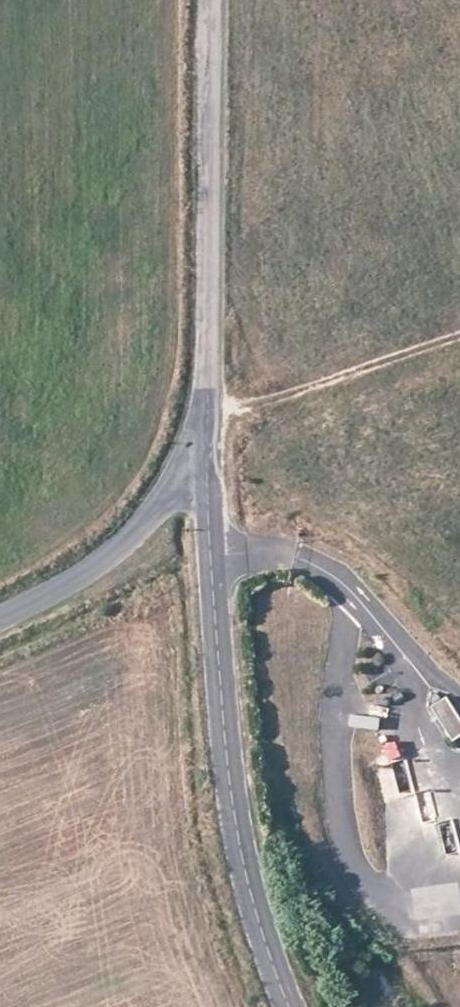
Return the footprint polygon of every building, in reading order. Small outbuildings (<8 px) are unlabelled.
[(448,702),(433,711),(455,746),(459,743),(459,720),(448,702)] [(352,717),(351,730),(381,733),(383,720),(352,717)] [(389,765),(404,762),(400,745),(386,748),(389,765)]
